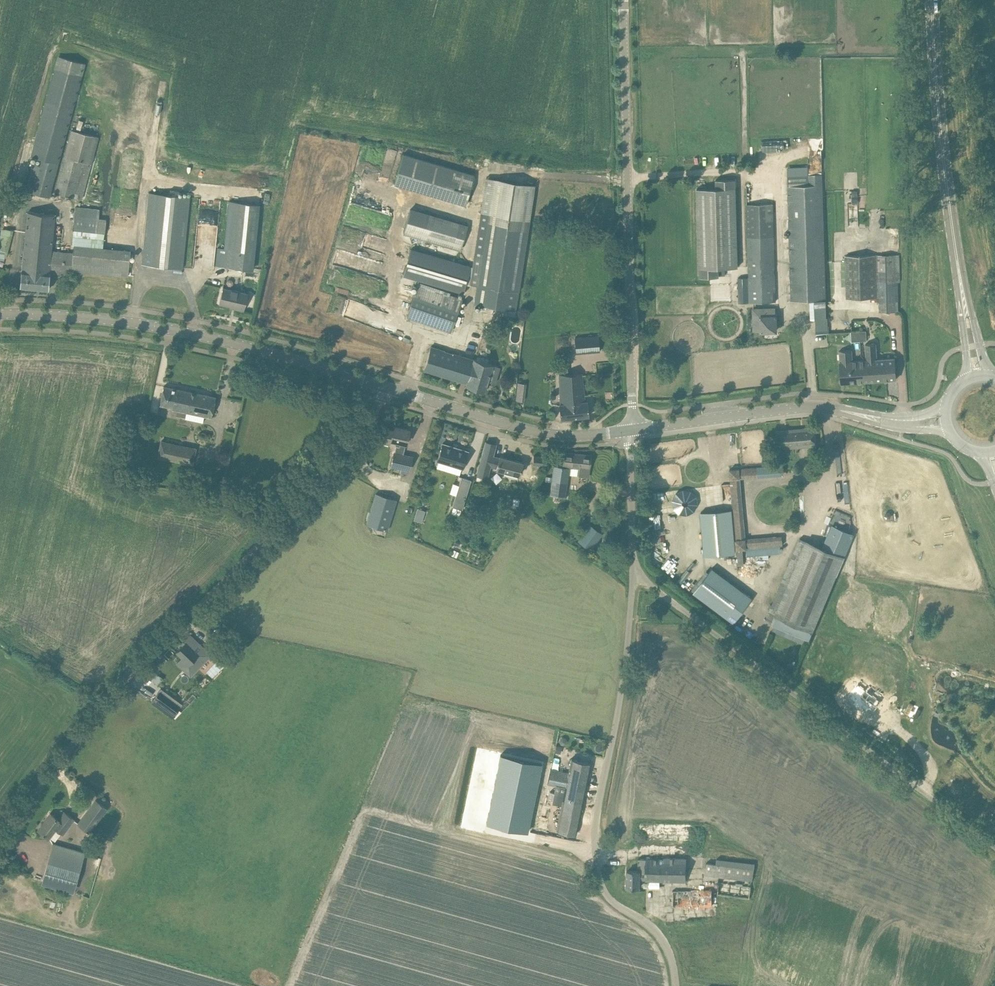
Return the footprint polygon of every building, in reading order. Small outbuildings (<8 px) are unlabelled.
[(58,56),(55,68),(45,101),(31,156),(42,159),(40,165),(33,163),(29,178),(26,190),(49,197),(85,63),(58,56)] [(64,156),(54,192),(82,199),(99,137),(71,129),(64,156)] [(474,175),(403,154),(394,183),(465,204),(474,175)] [(784,247),(790,247),(791,301),(810,300),(811,318),(826,318),(825,300),(822,175),(788,176),(789,237),(784,237),(784,247)] [(500,314),(515,316),(519,293),(523,294),(524,287),(520,286),(535,185),(486,177),(472,266),(471,266),(410,248),(402,275),(463,293),(466,284),(477,285),(474,304),(501,308),(500,314)] [(696,189),(699,277),(719,276),(719,267),(738,267),(735,180),(716,179),(715,188),(696,189)] [(190,197),(149,193),(142,264),(182,268),(190,197)] [(223,266),(252,269),(258,204),(229,201),(225,249),(217,248),(215,265),(223,266)] [(748,237),(749,285),(738,286),(739,302),(770,301),(775,301),(773,236),(772,204),(747,204),(748,237)] [(71,274),(71,270),(128,275),(130,251),(103,249),(106,218),(99,218),(100,209),(76,206),(73,246),(73,253),(51,251),(55,214),(28,212),(22,269),(20,287),(48,290),(49,272),(71,274)] [(404,232),(428,239),(460,249),(467,225),(411,208),(404,232)] [(879,311),(888,311),(898,311),(897,281),(895,281),(894,254),(846,255),(847,298),(878,297),(879,311)] [(451,331),(456,318),(462,298),(450,294),(450,292),(419,282),(414,295),(407,316),(451,331)] [(219,303),(230,305),(230,307),(243,310),(247,293),(223,287),(219,303)] [(754,308),(753,308),(754,331),(760,330),(761,330),(761,331),(762,331),(775,330),(776,330),(776,316),(776,315),(775,308),(754,308)] [(597,336),(575,338),(576,353),(599,351),(597,336)] [(865,372),(865,381),(896,379),(895,358),(879,359),(878,343),(866,343),(867,360),(868,372),(865,372)] [(431,346),(424,370),(467,383),(466,385),(484,391),(492,364),(474,359),(431,346)] [(840,361),(840,373),(841,383),(865,381),(865,372),(868,372),(867,360),(852,360),(852,349),(839,350),(840,361)] [(559,404),(560,409),(561,419),(589,416),(587,401),(585,401),(581,373),(568,375),(567,367),(559,368),(560,374),(559,374),(560,404),(559,404)] [(172,408),(186,411),(190,391),(164,386),(160,404),(172,407),(172,408)] [(198,420),(199,414),(211,416),(216,397),(190,391),(186,411),(187,411),(185,417),(198,420)] [(386,429),(383,438),(400,442),(399,446),(396,445),(391,465),(409,469),(412,456),(403,454),(409,429),(394,426),(393,430),(386,429)] [(776,431),(777,441),(777,448),(816,445),(815,436),(814,426),(805,427),(805,428),(776,431)] [(175,460),(178,444),(161,441),(158,456),(175,460)] [(487,478),(489,467),(490,465),(497,466),(496,468),(519,474),(522,462),(499,456),(499,458),(492,456),(495,444),(486,441),(477,475),(487,478)] [(437,460),(462,468),(468,451),(443,443),(437,460)] [(178,444),(175,460),(192,463),(195,448),(178,444)] [(580,467),(579,475),(588,476),(591,455),(564,452),(563,465),(580,467)] [(546,464),(547,457),(534,455),(533,463),(546,464)] [(783,465),(730,469),(736,549),(737,549),(738,565),(744,564),(743,548),(783,545),(782,539),(742,542),(736,475),(783,471),(783,465)] [(565,496),(569,468),(554,466),(552,477),(552,482),(550,494),(565,496)] [(461,476),(452,506),(462,509),(471,479),(461,476)] [(707,487),(646,494),(649,514),(696,509),(695,497),(708,495),(707,487)] [(376,493),(367,524),(387,530),(396,500),(376,493)] [(416,508),(414,519),(421,521),(423,509),(416,508)] [(731,509),(701,512),(705,556),(735,553),(731,509)] [(589,525),(582,536),(588,540),(585,545),(591,550),(602,534),(589,525)] [(766,619),(810,637),(844,556),(843,556),(852,535),(831,526),(822,547),(800,537),(766,619)] [(453,546),(460,549),(463,542),(456,539),(453,546)] [(752,598),(712,568),(693,592),(734,622),(752,598)] [(196,670),(210,655),(201,646),(200,648),(198,645),(199,644),(189,635),(183,641),(185,642),(176,651),(182,657),(196,670)] [(220,658),(218,660),(224,666),(226,664),(220,658)] [(874,711),(881,701),(858,683),(848,696),(855,702),(853,704),(861,710),(863,708),(867,711),(870,708),(874,711)] [(182,703),(161,688),(151,701),(173,716),(182,703)] [(551,769),(547,784),(556,786),(565,787),(562,805),(556,830),(576,834),(590,762),(571,758),(568,773),(551,769)] [(463,884),(498,769),(470,761),(435,876),(463,884)] [(511,761),(498,824),(528,830),(541,767),(531,765),(511,761)] [(77,824),(89,833),(107,808),(95,799),(77,824)] [(56,828),(57,829),(63,833),(68,827),(74,818),(63,810),(58,818),(50,813),(38,829),(49,838),(56,828)] [(84,852),(53,843),(49,860),(79,869),(84,852)] [(686,882),(686,858),(664,857),(664,859),(638,858),(638,871),(627,871),(627,887),(639,887),(640,879),(646,879),(646,881),(686,882)] [(705,875),(753,880),(755,862),(737,861),(737,866),(707,862),(705,875)] [(749,898),(751,886),(745,885),(742,897),(749,898)] [(712,889),(673,890),(673,906),(712,905),(712,889)]
